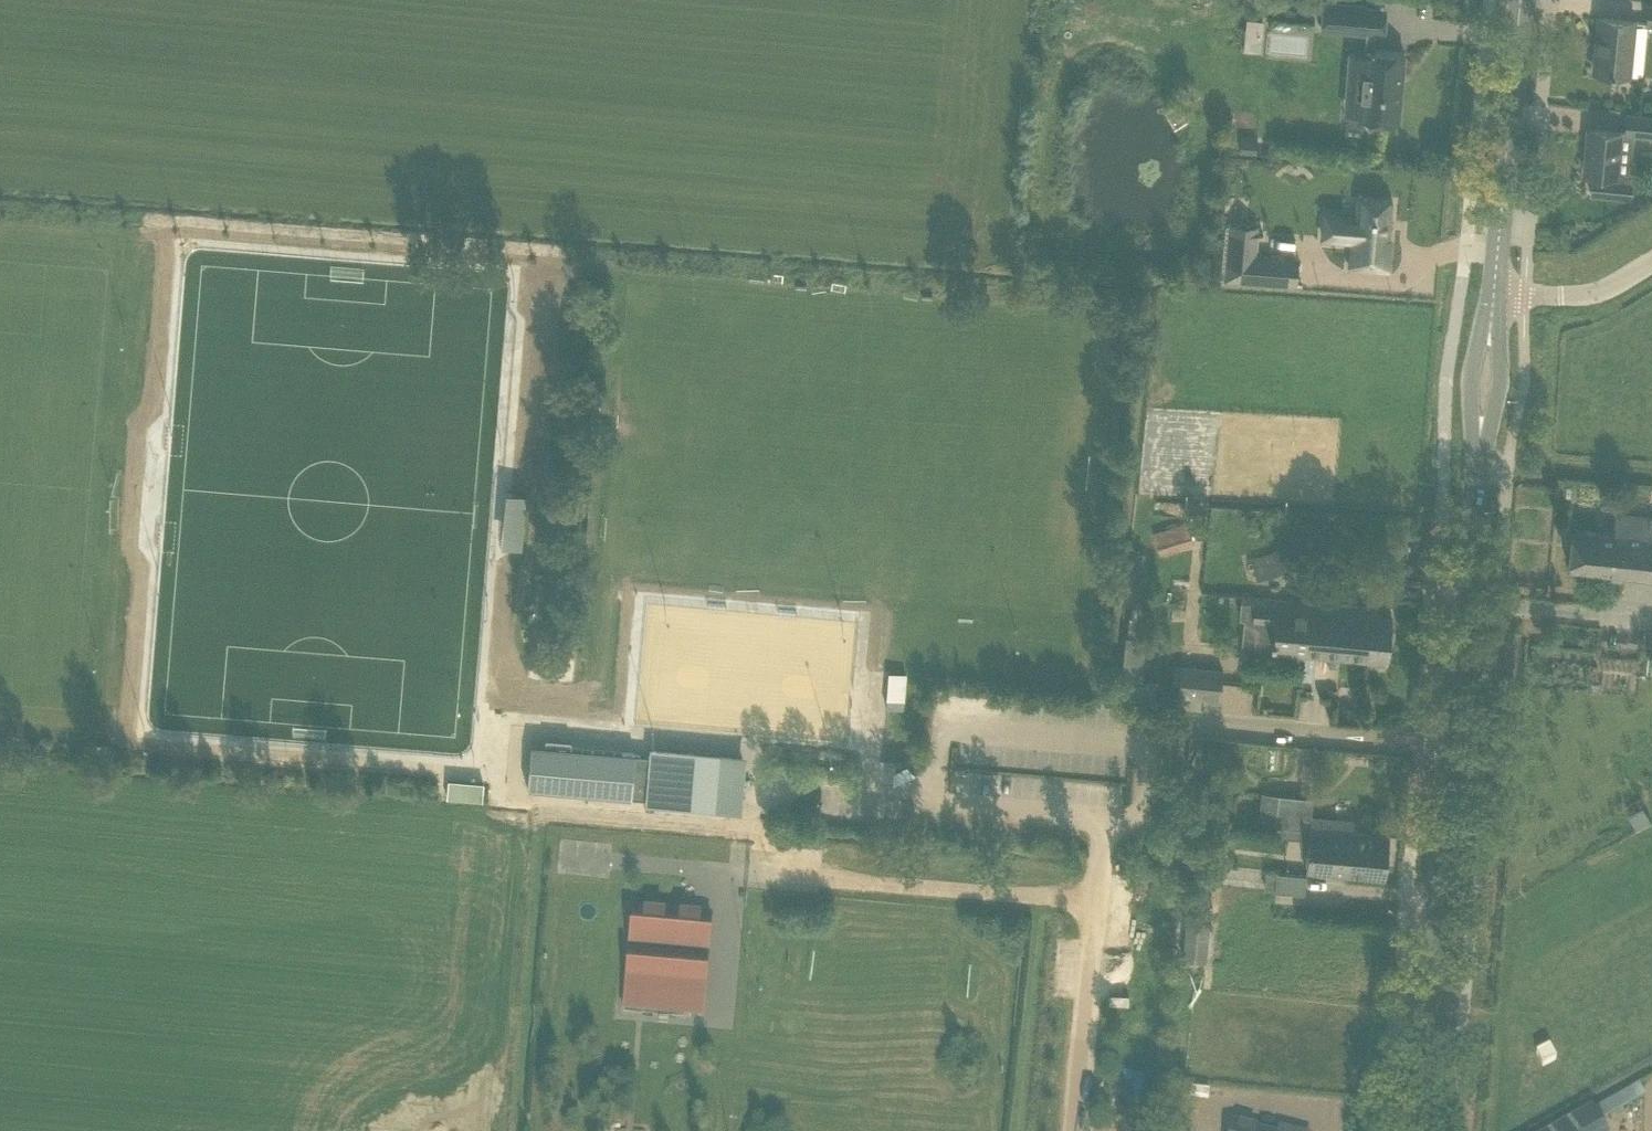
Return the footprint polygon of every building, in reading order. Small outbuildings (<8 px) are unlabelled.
[(1323,2),(1321,28),(1362,32),(1362,31),(1364,5),(1323,2)] [(1594,71),(1616,73),(1629,74),(1634,20),(1599,17),(1594,71)] [(1246,19),(1244,52),(1261,53),(1264,22),(1246,19)] [(1404,53),(1365,50),(1363,72),(1351,71),(1349,96),(1361,97),(1359,118),(1398,121),(1404,53)] [(1627,116),(1625,138),(1651,141),(1651,118),(1627,116)] [(1621,132),(1610,131),(1588,129),(1584,173),(1592,174),(1590,193),(1631,196),(1634,160),(1618,158),(1621,132)] [(1340,231),(1339,239),(1355,240),(1354,250),(1352,249),(1351,261),(1351,267),(1390,270),(1390,264),(1392,238),(1390,238),(1391,235),(1393,199),(1358,197),(1356,215),(1341,214),(1340,231)] [(1229,222),(1224,280),(1277,284),(1279,255),(1255,253),(1257,225),(1229,222)] [(506,544),(527,545),(529,489),(508,489),(506,544)] [(1595,531),(1573,528),(1569,568),(1591,570),(1651,576),(1651,517),(1616,513),(1614,533),(1595,531)] [(1194,544),(1186,522),(1153,532),(1160,555),(1194,544)] [(1307,542),(1251,557),(1253,563),(1256,577),(1256,579),(1312,563),(1307,542)] [(1271,654),(1272,649),(1303,653),(1308,600),(1277,597),(1247,594),(1241,651),(1271,654)] [(1303,653),(1365,659),(1367,637),(1347,635),(1347,627),(1340,627),(1343,604),(1308,600),(1303,653)] [(1367,637),(1365,659),(1387,661),(1392,617),(1371,615),(1372,606),(1343,604),(1340,627),(1347,627),(1347,635),(1367,637)] [(1128,633),(1127,657),(1147,658),(1148,634),(1128,633)] [(1178,692),(1204,695),(1219,697),(1223,671),(1181,666),(1178,692)] [(1303,671),(1302,688),(1312,689),(1314,672),(1303,671)] [(886,698),(886,707),(903,708),(905,674),(888,672),(886,698)] [(529,765),(527,788),(577,793),(575,810),(628,815),(630,797),(647,799),(646,804),(741,812),(746,756),(651,748),(650,759),(635,757),(635,752),(543,744),(542,766),(529,765)] [(447,780),(446,797),(481,800),(483,783),(483,781),(447,778),(447,780)] [(1279,795),(1276,827),(1308,831),(1309,831),(1310,828),(1325,829),(1324,836),(1346,838),(1344,854),(1349,854),(1347,874),(1385,878),(1389,834),(1352,830),(1352,821),(1306,817),(1307,797),(1279,795)] [(1628,815),(1638,832),(1651,823),(1643,807),(1628,815)] [(1308,831),(1305,870),(1347,874),(1349,854),(1344,854),(1346,838),(1324,836),(1325,829),(1310,828),(1309,831),(1308,831)] [(1275,875),(1274,892),(1303,894),(1305,877),(1275,875)] [(632,909),(623,1010),(703,1017),(712,916),(632,909)] [(1186,914),(1181,957),(1205,959),(1210,916),(1186,914)] [(1549,1045),(1536,1052),(1543,1065),(1556,1058),(1549,1045)] [(1549,1130),(1604,1130),(1591,1108),(1549,1130)] [(1230,1130),(1269,1130),(1233,1121),(1230,1130)]
